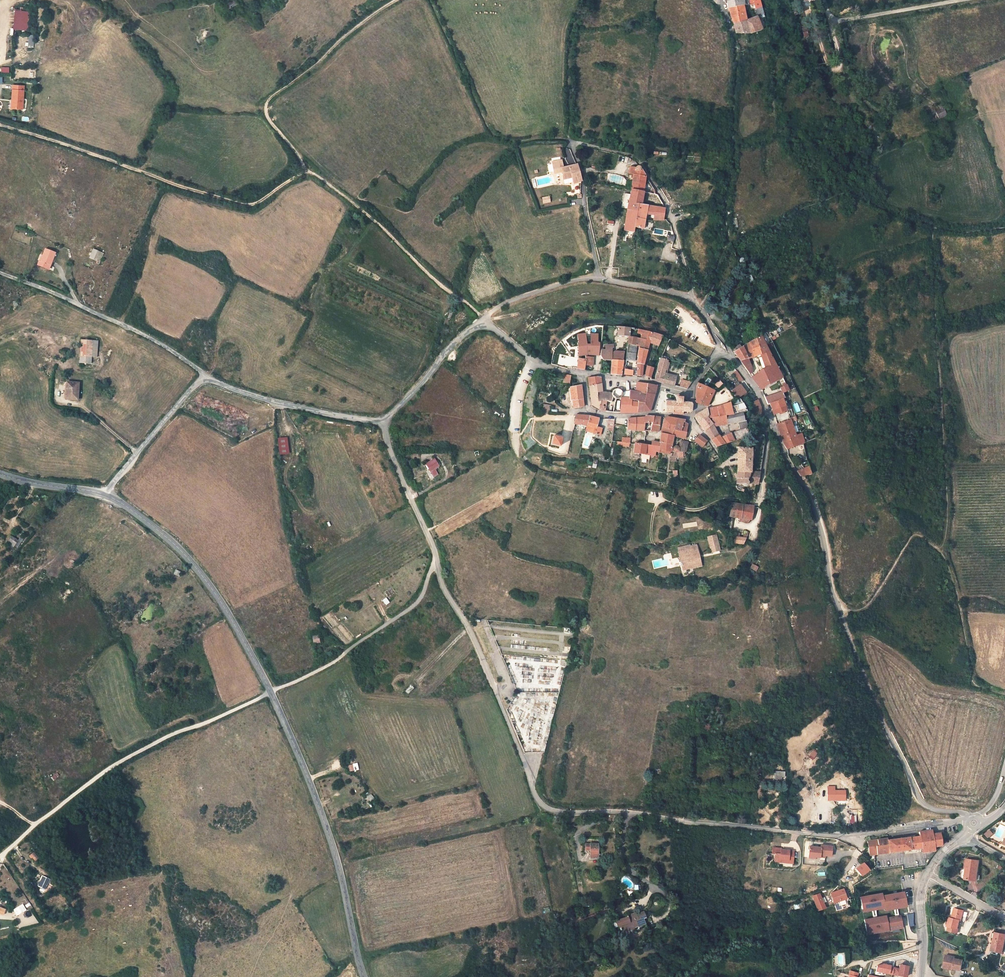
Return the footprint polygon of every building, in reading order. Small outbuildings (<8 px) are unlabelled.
[(235,0),(234,0),(226,5),(229,9),(238,3),(235,0)] [(754,4),(755,9),(761,8),(759,0),(752,0),(754,4)] [(728,9),(729,12),(732,18),(733,23),(736,32),(749,33),(752,33),(762,30),(760,25),(756,17),(747,20),(744,10),(743,6),(728,8),(728,9)] [(761,8),(755,9),(757,16),(758,16),(763,14),(761,8)] [(28,13),(14,12),(13,31),(27,32),(28,13)] [(804,38),(809,36),(806,26),(801,28),(804,38)] [(13,100),(15,100),(14,108),(24,109),(27,86),(15,85),(13,100)] [(936,112),(936,113),(939,119),(946,115),(944,109),(936,112)] [(554,173),(561,172),(563,180),(571,178),(573,183),(581,181),(577,164),(563,167),(562,160),(552,162),(554,173)] [(635,168),(629,167),(628,174),(629,174),(628,181),(632,182),(633,175),(645,177),(640,168),(640,167),(639,167),(638,166),(637,166),(636,166),(635,167),(635,168)] [(645,177),(633,175),(632,182),(632,183),(644,185),(645,177)] [(644,185),(632,183),(631,190),(643,192),(644,185)] [(643,192),(631,190),(627,210),(636,211),(637,204),(641,205),(643,192)] [(636,211),(627,210),(624,231),(634,232),(635,228),(643,229),(645,215),(653,216),(653,220),(658,220),(658,223),(663,223),(665,208),(643,205),(641,205),(637,204),(636,211)] [(56,253),(45,249),(40,261),(39,261),(38,265),(47,268),(48,265),(51,265),(56,253)] [(99,252),(93,249),(89,258),(98,262),(97,265),(99,266),(104,254),(99,252)] [(751,274),(745,277),(747,281),(748,284),(754,281),(751,274)] [(454,311),(449,310),(443,325),(447,327),(454,311)] [(630,328),(618,327),(617,335),(629,336),(630,328)] [(589,330),(577,335),(578,343),(586,342),(598,342),(598,329),(589,330)] [(640,339),(637,338),(635,346),(639,347),(637,357),(638,357),(637,364),(642,365),(643,365),(647,352),(649,343),(652,332),(637,329),(636,333),(641,335),(640,339)] [(658,334),(652,332),(649,343),(658,346),(663,336),(658,334)] [(766,333),(761,336),(764,342),(769,339),(766,333)] [(761,336),(756,339),(760,354),(761,356),(765,368),(775,364),(766,346),(764,342),(761,336)] [(637,338),(629,337),(628,345),(635,346),(637,338)] [(745,345),(742,347),(734,352),(741,361),(747,359),(748,359),(751,357),(752,357),(753,357),(754,357),(760,354),(756,339),(745,345)] [(98,341),(81,340),(80,356),(92,356),(97,357),(98,341)] [(586,342),(578,343),(579,356),(585,355),(590,355),(599,356),(599,342),(598,342),(586,342)] [(742,347),(740,344),(735,348),(735,347),(732,349),(734,352),(742,347)] [(614,345),(606,345),(605,350),(601,350),(601,356),(607,352),(607,351),(612,349),(613,348),(614,345)] [(628,345),(626,360),(625,365),(624,375),(633,376),(633,370),(634,361),(635,346),(628,345)] [(607,351),(607,352),(601,356),(603,360),(612,360),(612,352),(612,349),(607,351)] [(615,351),(612,352),(612,360),(623,360),(624,351),(615,351)] [(661,358),(658,365),(654,381),(674,386),(676,378),(664,375),(665,373),(667,363),(668,361),(667,360),(668,358),(662,356),(661,358)] [(585,360),(579,358),(577,369),(582,370),(584,370),(584,365),(593,366),(593,357),(585,357),(585,360)] [(747,359),(741,361),(750,374),(753,370),(748,359),(747,359)] [(612,360),(610,374),(610,375),(616,376),(621,376),(621,375),(624,375),(625,365),(623,365),(623,360),(612,360)] [(759,374),(752,377),(761,390),(765,388),(765,389),(768,388),(767,386),(775,382),(776,382),(778,381),(778,380),(782,377),(775,364),(765,368),(762,369),(758,372),(759,374)] [(736,371),(733,373),(739,383),(743,380),(736,371)] [(571,376),(564,375),(563,383),(570,383),(571,376)] [(596,377),(588,378),(589,387),(601,383),(601,377),(596,377)] [(692,383),(682,380),(680,387),(687,389),(692,383)] [(723,385),(720,381),(715,385),(718,389),(723,385)] [(66,389),(67,389),(66,400),(78,400),(79,383),(66,382),(66,389)] [(641,383),(637,382),(635,392),(639,392),(641,392),(641,393),(646,393),(647,384),(641,383)] [(601,383),(589,387),(590,392),(592,405),(599,409),(601,401),(598,401),(597,393),(603,392),(601,383)] [(638,401),(638,402),(637,412),(644,412),(650,411),(651,407),(651,404),(652,402),(654,394),(655,392),(657,386),(647,384),(646,393),(641,393),(641,392),(639,392),(635,392),(629,390),(629,398),(629,399),(632,399),(635,400),(638,401)] [(697,386),(696,391),(696,403),(707,406),(714,391),(698,384),(697,386)] [(740,384),(732,391),(737,399),(744,394),(746,392),(740,384)] [(570,388),(571,401),(572,400),(573,408),(584,407),(583,404),(581,386),(570,388)] [(603,392),(597,393),(598,401),(601,401),(602,400),(606,401),(612,402),(612,397),(616,399),(618,399),(619,399),(621,398),(622,396),(622,393),(622,392),(620,390),(618,389),(617,389),(615,389),(613,390),(612,391),(612,393),(603,392)] [(622,393),(622,396),(621,398),(623,398),(629,398),(629,390),(622,392),(622,393)] [(782,393),(781,391),(765,397),(768,404),(770,404),(770,403),(782,398),(785,397),(783,393),(782,393)] [(675,402),(666,401),(666,413),(672,414),(673,414),(683,415),(683,412),(690,412),(692,411),(692,404),(691,403),(682,402),(682,397),(679,397),(679,396),(678,395),(677,395),(676,395),(676,396),(675,402)] [(602,400),(601,401),(599,409),(601,410),(607,411),(614,412),(616,399),(612,397),(612,402),(606,401),(602,400)] [(621,412),(637,412),(638,402),(631,401),(632,399),(629,399),(629,398),(623,398),(621,412)] [(770,403),(770,404),(774,415),(778,414),(787,411),(782,398),(770,403)] [(758,400),(751,403),(754,409),(761,407),(758,400)] [(716,407),(707,408),(708,416),(707,417),(708,419),(726,416),(732,415),(743,412),(744,412),(743,409),(737,410),(737,406),(731,407),(730,403),(716,407)] [(550,405),(541,404),(541,413),(549,414),(550,405)] [(754,409),(753,410),(754,418),(762,417),(761,407),(754,409)] [(695,415),(695,418),(699,425),(700,426),(704,431),(705,431),(713,424),(708,419),(707,417),(708,416),(707,408),(705,409),(695,415)] [(732,415),(726,416),(728,424),(728,425),(738,422),(745,421),(743,412),(732,415)] [(585,416),(576,415),(574,424),(587,425),(589,416),(585,416)] [(589,416),(587,425),(585,431),(600,435),(602,428),(598,427),(596,427),(599,419),(589,416)] [(707,435),(711,440),(717,447),(735,441),(731,433),(721,438),(718,434),(714,426),(728,424),(726,416),(708,419),(713,424),(705,431),(707,435)] [(645,417),(636,418),(636,430),(643,431),(644,423),(645,417)] [(653,417),(652,422),(650,431),(658,431),(660,417),(653,417)] [(667,417),(663,419),(661,432),(661,433),(672,435),(674,430),(673,430),(677,419),(667,417)] [(636,418),(628,419),(627,427),(627,430),(631,430),(636,430),(636,418)] [(682,420),(677,419),(673,430),(674,430),(678,431),(681,431),(686,432),(688,425),(687,424),(687,422),(686,421),(684,421),(685,420),(682,420)] [(790,420),(777,424),(781,435),(788,433),(788,435),(795,433),(790,420)] [(745,421),(738,422),(740,430),(747,428),(745,421)] [(740,430),(731,433),(735,441),(750,436),(747,428),(740,430)] [(678,431),(674,430),(672,435),(674,435),(674,436),(679,437),(684,439),(686,432),(681,431),(678,431)] [(672,435),(661,433),(659,443),(660,443),(659,450),(670,452),(671,452),(672,446),(672,441),(674,436),(674,435),(672,435)] [(788,433),(781,435),(784,445),(787,448),(787,449),(799,445),(803,443),(804,443),(803,440),(801,434),(798,435),(796,436),(795,433),(788,435),(788,433)] [(699,435),(694,441),(702,447),(707,441),(699,435)] [(561,438),(552,436),(550,445),(559,447),(561,438)] [(287,438),(278,439),(280,454),(289,453),(287,438)] [(680,442),(678,447),(679,449),(679,452),(685,452),(686,452),(689,442),(684,441),(680,441),(680,442)] [(644,445),(634,444),(633,453),(642,454),(645,455),(655,456),(655,452),(659,452),(659,450),(660,443),(659,443),(652,442),(651,446),(647,445),(644,445)] [(673,448),(672,449),(674,452),(673,456),(676,456),(676,459),(683,458),(683,456),(685,456),(685,452),(679,452),(679,449),(678,447),(676,446),(673,447),(673,448)] [(751,449),(738,448),(737,459),(737,472),(750,472),(750,471),(751,449)] [(426,464),(423,466),(426,471),(429,469),(430,471),(428,473),(432,478),(437,475),(433,470),(439,466),(436,462),(435,459),(426,464)] [(809,466),(803,469),(806,475),(811,474),(809,466)] [(750,472),(737,472),(736,479),(736,484),(742,484),(743,485),(745,486),(746,486),(747,485),(748,484),(748,483),(758,484),(760,472),(750,471),(750,472)] [(731,503),(731,505),(729,516),(735,517),(740,518),(742,504),(731,503)] [(753,506),(742,504),(740,518),(748,519),(751,520),(753,506)] [(299,519),(305,525),(311,517),(305,512),(299,519)] [(728,518),(726,518),(724,527),(731,528),(732,520),(732,519),(728,518)] [(739,537),(734,536),(733,543),(743,544),(745,540),(746,538),(747,536),(748,532),(744,531),(744,533),(743,537),(739,537)] [(716,535),(708,537),(712,552),(716,551),(714,541),(718,540),(716,535)] [(13,547),(17,541),(11,537),(7,543),(13,547)] [(679,554),(678,554),(682,570),(701,565),(698,556),(699,556),(696,544),(690,546),(690,545),(677,548),(679,554)] [(318,635),(312,636),(313,645),(320,643),(318,635)] [(785,772),(775,771),(774,780),(782,781),(782,777),(785,777),(785,772)] [(59,776),(57,773),(51,778),(53,781),(59,776)] [(832,787),(828,787),(828,800),(844,800),(845,791),(832,791),(832,787)] [(994,834),(990,829),(985,834),(988,838),(994,834)] [(887,838),(867,841),(869,855),(875,854),(899,851),(921,848),(920,840),(933,838),(932,833),(931,830),(918,831),(919,835),(915,836),(908,837),(899,838),(887,839),(887,838)] [(933,838),(920,840),(921,848),(921,852),(934,850),(933,846),(941,845),(940,833),(932,833),(933,838)] [(590,844),(585,844),(585,850),(590,850),(590,858),(597,858),(597,844),(590,844)] [(821,848),(811,847),(809,858),(815,859),(815,857),(820,858),(820,855),(825,856),(831,857),(832,847),(821,846),(821,848)] [(775,848),(774,854),(773,862),(779,862),(779,859),(792,861),(793,851),(780,849),(780,848),(775,848)] [(33,853),(29,856),(31,859),(32,858),(35,862),(39,859),(33,853)] [(965,867),(969,868),(967,879),(976,880),(976,879),(977,874),(979,860),(966,859),(965,867)] [(864,863),(857,869),(863,877),(871,871),(864,863)] [(44,879),(41,877),(38,884),(38,885),(40,886),(39,888),(45,891),(47,885),(50,879),(45,877),(44,879)] [(843,889),(829,893),(832,902),(846,898),(843,889)] [(881,893),(859,897),(862,911),(884,907),(884,910),(906,906),(905,900),(903,891),(882,895),(881,893)] [(819,893),(812,896),(816,908),(817,910),(824,908),(822,903),(821,898),(819,893)] [(17,916),(26,910),(23,904),(13,910),(17,916)] [(952,918),(950,917),(948,926),(947,930),(957,933),(958,928),(960,920),(961,920),(964,910),(955,908),(952,918)] [(31,911),(15,916),(19,929),(38,923),(35,915),(32,916),(31,911)] [(613,923),(616,921),(618,926),(620,932),(634,928),(644,924),(642,918),(645,917),(643,911),(636,913),(636,912),(630,914),(631,916),(627,917),(627,915),(625,916),(626,916),(612,921),(613,923)] [(864,919),(866,931),(871,930),(871,933),(883,931),(882,928),(887,927),(888,930),(891,929),(898,928),(902,927),(900,915),(886,918),(885,915),(877,917),(877,919),(873,919),(873,918),(864,919)] [(994,938),(992,950),(1001,951),(1002,952),(1004,939),(1004,934),(995,932),(994,938)] [(955,956),(946,954),(943,964),(952,966),(952,968),(961,970),(963,960),(955,958),(955,956)] [(877,971),(906,976),(907,976),(909,967),(900,965),(899,968),(892,967),(892,965),(884,964),(878,965),(877,971)]
